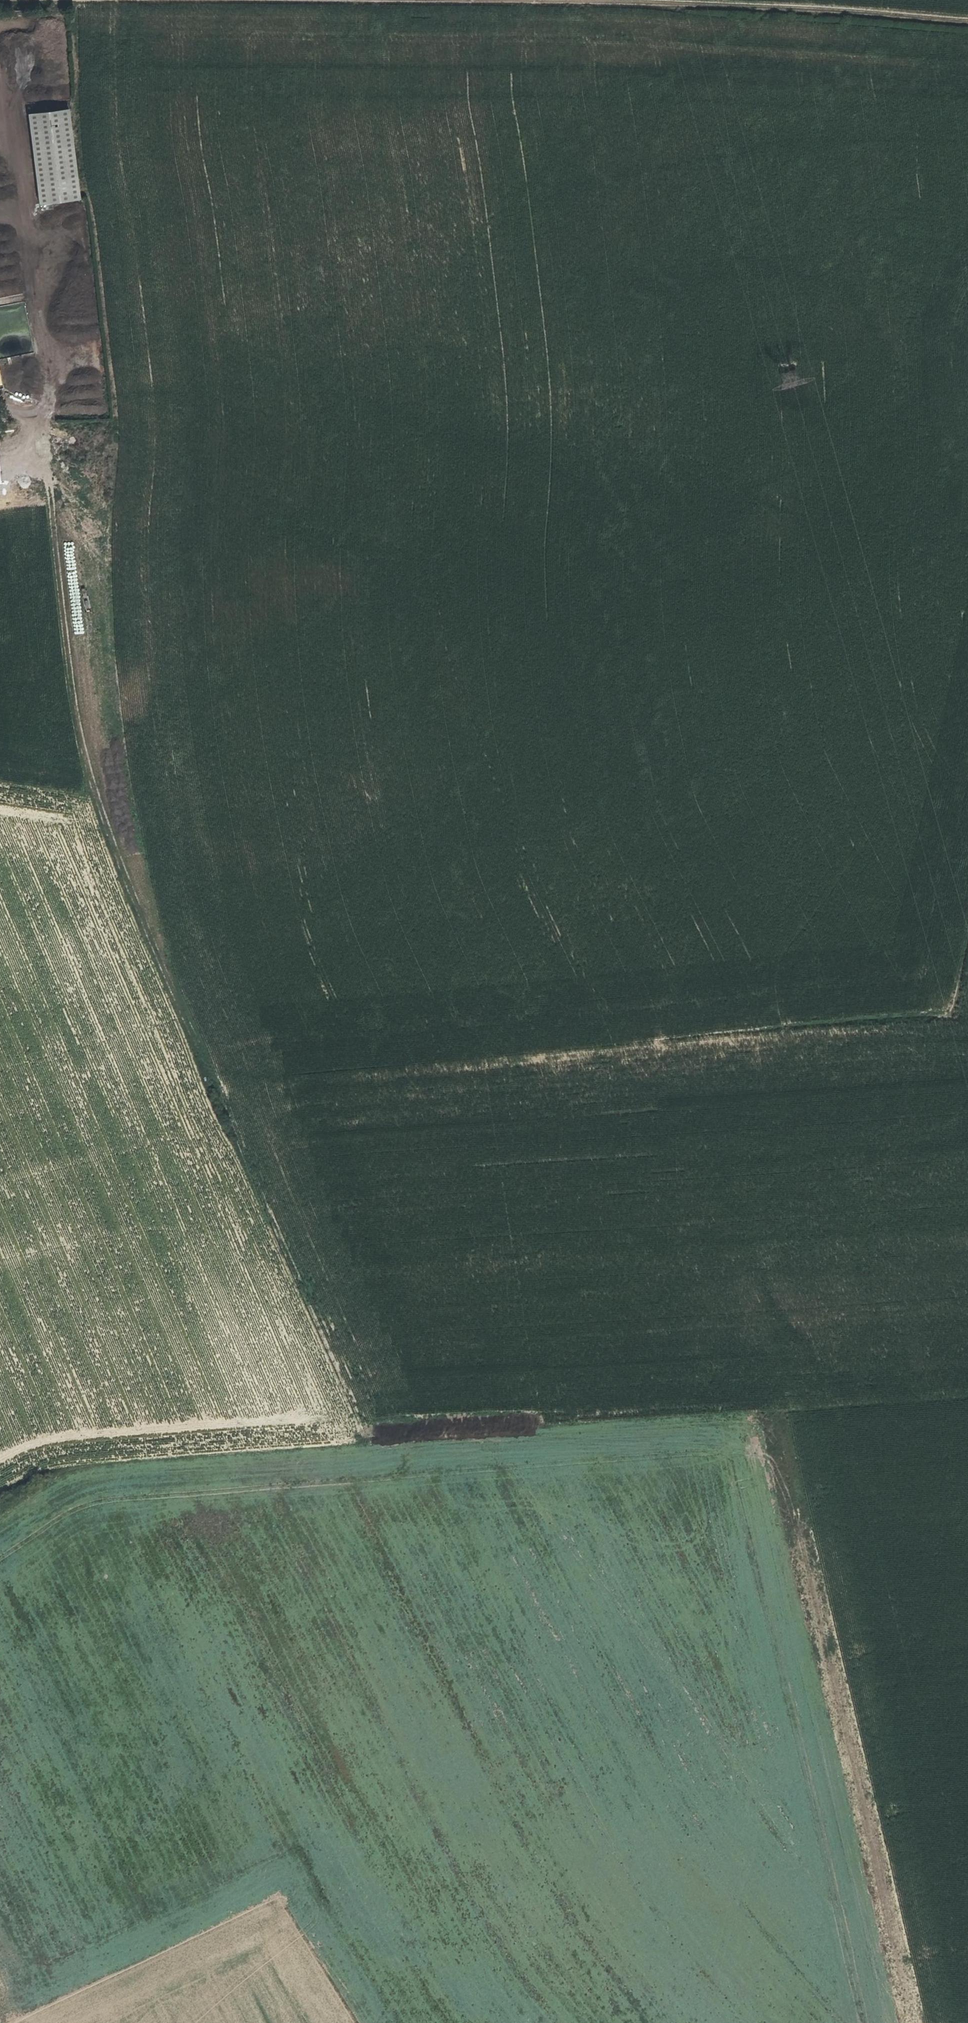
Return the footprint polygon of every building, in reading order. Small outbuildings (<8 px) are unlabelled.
[(71,117),(31,121),(40,211),(80,208),(71,117)]
